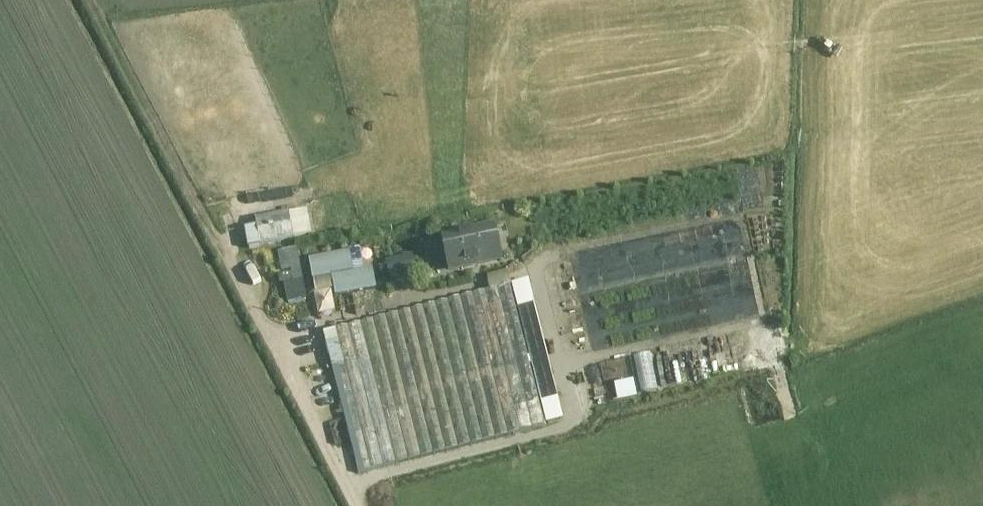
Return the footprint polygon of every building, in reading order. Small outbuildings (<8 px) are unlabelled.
[(248,249),(260,246),(260,244),(309,235),(304,210),(255,219),(257,227),(245,229),(248,249)] [(494,226),(444,237),(451,270),(501,259),(494,226)] [(349,253),(310,260),(313,280),(333,276),(336,295),(376,288),(372,268),(353,272),(349,253)] [(390,260),(393,276),(419,271),(416,255),(390,260)] [(359,473),(545,426),(509,285),(324,332),(359,473)] [(572,397),(568,382),(553,386),(556,400),(572,397)] [(559,444),(583,438),(581,431),(557,437),(559,444)]
